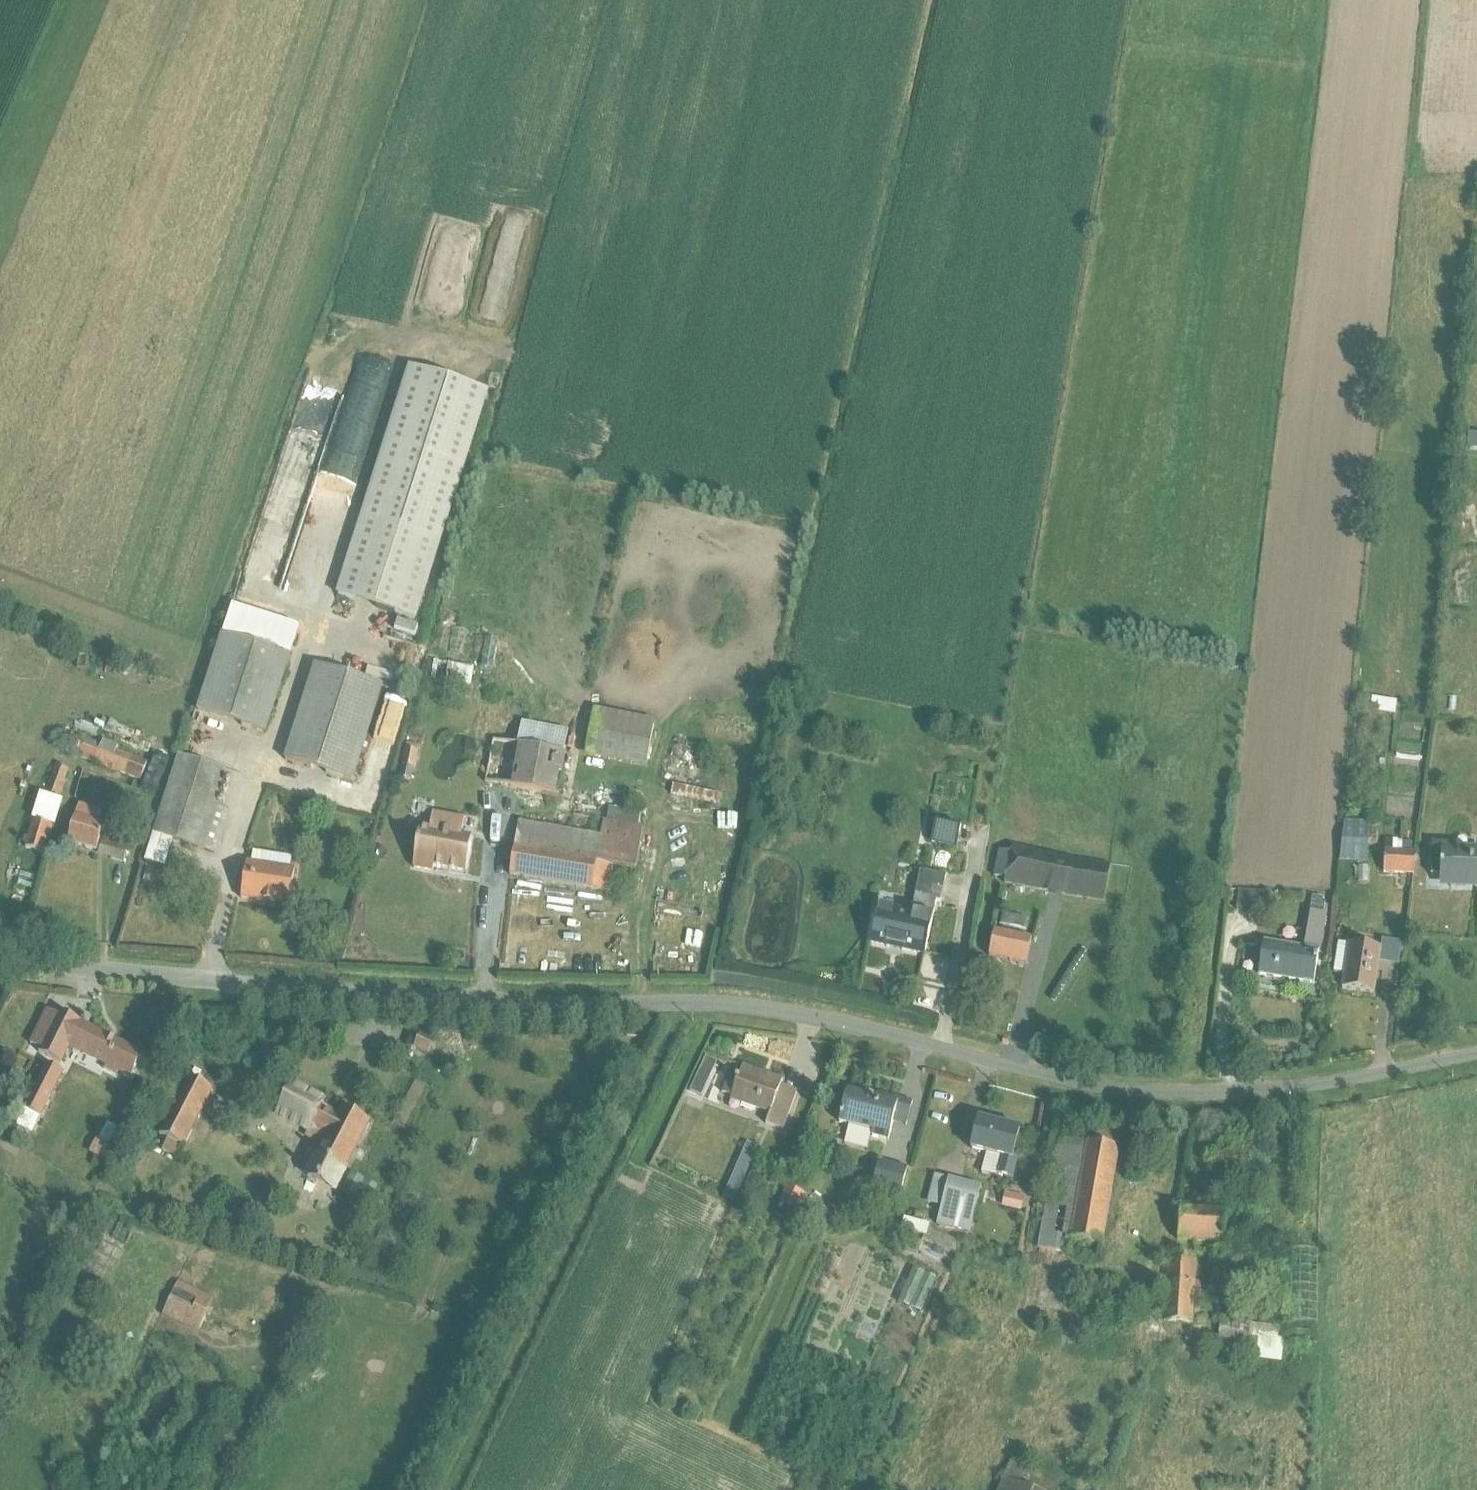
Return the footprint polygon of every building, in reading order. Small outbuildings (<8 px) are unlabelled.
[(409,367),(337,595),(416,621),(489,392),(409,367)] [(1467,450),(1476,451),(1476,434),(1469,433),(1467,450)] [(221,634),(197,711),(267,734),(300,628),(297,626),(233,605),(223,635),(221,634)] [(393,619),(390,629),(411,635),(414,626),(393,619)] [(433,660),(430,680),(472,687),(475,667),(433,660)] [(315,665),(284,760),(354,782),(384,687),(315,665)] [(1366,697),(1364,710),(1396,714),(1398,700),(1372,697),(1372,698),(1366,697)] [(594,710),(585,756),(647,768),(655,721),(594,710)] [(514,744),(506,786),(559,797),(567,756),(565,755),(569,730),(522,721),(518,744),(514,744)] [(83,738),(76,756),(141,781),(149,763),(117,750),(119,746),(104,740),(102,745),(83,738)] [(406,743),(401,777),(411,779),(413,767),(417,768),(419,751),(418,751),(419,745),(406,743)] [(178,755),(145,861),(165,867),(174,840),(217,854),(230,812),(215,807),(226,771),(178,755)] [(46,794),(60,799),(71,770),(57,765),(46,794)] [(60,799),(46,794),(40,792),(32,818),(56,826),(64,799),(60,799)] [(80,804),(69,843),(98,851),(108,812),(80,804)] [(519,822),(510,875),(609,892),(614,865),(636,869),(644,828),(638,827),(640,814),(609,808),(607,821),(604,821),(601,837),(519,822)] [(421,831),(415,867),(433,871),(434,866),(465,871),(471,838),(461,836),(464,819),(434,815),(432,832),(421,831)] [(35,821),(26,848),(45,854),(54,827),(35,821)] [(1344,821),(1339,860),(1367,862),(1369,822),(1344,821)] [(935,823),(931,844),(956,849),(961,829),(935,823)] [(103,840),(98,855),(122,862),(127,846),(103,840)] [(1386,840),(1384,873),(1414,875),(1416,851),(1412,851),(1413,842),(1403,842),(1403,841),(1386,840)] [(1431,874),(1441,875),(1440,887),(1476,889),(1476,848),(1452,847),(1452,844),(1432,843),(1431,874)] [(1011,853),(1006,878),(1005,883),(1043,892),(1067,896),(1103,901),(1111,864),(1013,845),(1011,853)] [(25,848),(22,857),(42,863),(45,854),(25,848)] [(247,861),(242,898),(290,905),(295,869),(291,868),(292,857),(253,851),(252,862),(247,861)] [(1006,878),(1011,853),(999,851),(994,876),(1006,878)] [(951,870),(953,856),(940,854),(937,868),(951,870)] [(877,903),(868,944),(924,956),(936,902),(941,902),(946,876),(921,871),(912,912),(877,903)] [(46,872),(45,888),(57,888),(58,873),(46,872)] [(1264,941),(1259,975),(1314,984),(1319,950),(1321,950),(1327,914),(1311,910),(1304,948),(1264,941)] [(1003,914),(1000,924),(1026,930),(1028,919),(1003,914)] [(995,930),(989,956),(1027,964),(1032,938),(995,930)] [(1338,942),(1334,972),(1345,974),(1343,988),(1374,993),(1380,961),(1399,964),(1403,941),(1382,938),(1381,947),(1348,942),(1348,944),(1338,942)] [(133,1075),(143,1056),(145,1053),(143,1054),(83,1024),(84,1023),(61,1012),(59,1015),(48,1010),(31,1044),(40,1049),(38,1052),(63,1064),(71,1049),(105,1066),(103,1069),(118,1076),(119,1073),(132,1079),(133,1075)] [(421,1034),(414,1048),(427,1054),(433,1041),(421,1034)] [(143,1056),(133,1075),(143,1080),(153,1061),(143,1056)] [(705,1056),(657,1158),(671,1164),(718,1062),(705,1056)] [(190,1077),(212,1089),(219,1076),(214,1073),(216,1070),(198,1061),(190,1077)] [(30,1080),(17,1104),(25,1108),(18,1124),(32,1132),(40,1117),(41,1118),(64,1072),(48,1063),(37,1083),(30,1080)] [(729,1074),(722,1093),(732,1096),(731,1100),(770,1114),(767,1124),(784,1131),(797,1091),(781,1085),(783,1081),(743,1067),(739,1078),(729,1074)] [(212,1089),(190,1077),(189,1077),(159,1134),(169,1139),(163,1150),(178,1158),(214,1090),(212,1089)] [(323,1102),(324,1102),(326,1098),(294,1081),(292,1085),(293,1086),(294,1087),(323,1102)] [(294,1087),(293,1086),(277,1117),(307,1133),(305,1137),(321,1145),(316,1155),(314,1154),(303,1176),(337,1193),(348,1172),(343,1169),(369,1120),(368,1120),(368,1121),(344,1108),(344,1107),(339,1118),(321,1108),(324,1102),(323,1102),(294,1087)] [(894,1122),(900,1098),(879,1093),(878,1097),(848,1090),(840,1123),(873,1131),(872,1137),(889,1141),(894,1122)] [(900,1098),(894,1122),(906,1126),(913,1101),(900,1098)] [(954,1119),(955,1106),(939,1105),(939,1118),(954,1119)] [(979,1119),(971,1150),(986,1154),(981,1173),(996,1177),(997,1174),(1014,1178),(1019,1158),(1013,1158),(1020,1130),(979,1119)] [(107,1122),(90,1153),(96,1156),(92,1165),(97,1169),(102,1159),(104,1160),(112,1146),(109,1145),(118,1128),(107,1122)] [(1059,1137),(1040,1248),(1069,1254),(1072,1240),(1104,1246),(1120,1149),(1118,1148),(1121,1130),(1092,1125),(1089,1143),(1059,1137)] [(747,1141),(723,1196),(734,1202),(759,1146),(747,1141)] [(880,1161),(873,1189),(901,1196),(908,1168),(880,1161)] [(934,1176),(927,1203),(941,1208),(937,1224),(938,1225),(937,1228),(954,1233),(955,1229),(970,1233),(981,1187),(934,1176)] [(786,1186),(774,1214),(794,1223),(794,1221),(803,1225),(808,1214),(800,1210),(807,1194),(786,1186)] [(1005,1192),(1001,1206),(1021,1211),(1022,1209),(1028,1210),(1030,1198),(1005,1192)] [(1181,1207),(1179,1240),(1224,1243),(1226,1209),(1181,1207)] [(904,1218),(902,1229),(915,1233),(914,1239),(908,1250),(917,1254),(916,1257),(943,1268),(955,1240),(929,1229),(930,1224),(904,1218)] [(1167,1254),(1163,1321),(1205,1323),(1206,1311),(1200,1311),(1201,1291),(1199,1281),(1196,1281),(1197,1255),(1167,1254)] [(914,1268),(899,1302),(922,1313),(937,1279),(914,1268)] [(180,1282),(164,1316),(198,1332),(214,1298),(180,1282)] [(1284,1339),(1286,1327),(1221,1318),(1217,1351),(1256,1356),(1256,1359),(1282,1362),(1284,1339)] [(999,1489),(1056,1489),(1060,1478),(1012,1459),(999,1489)]
